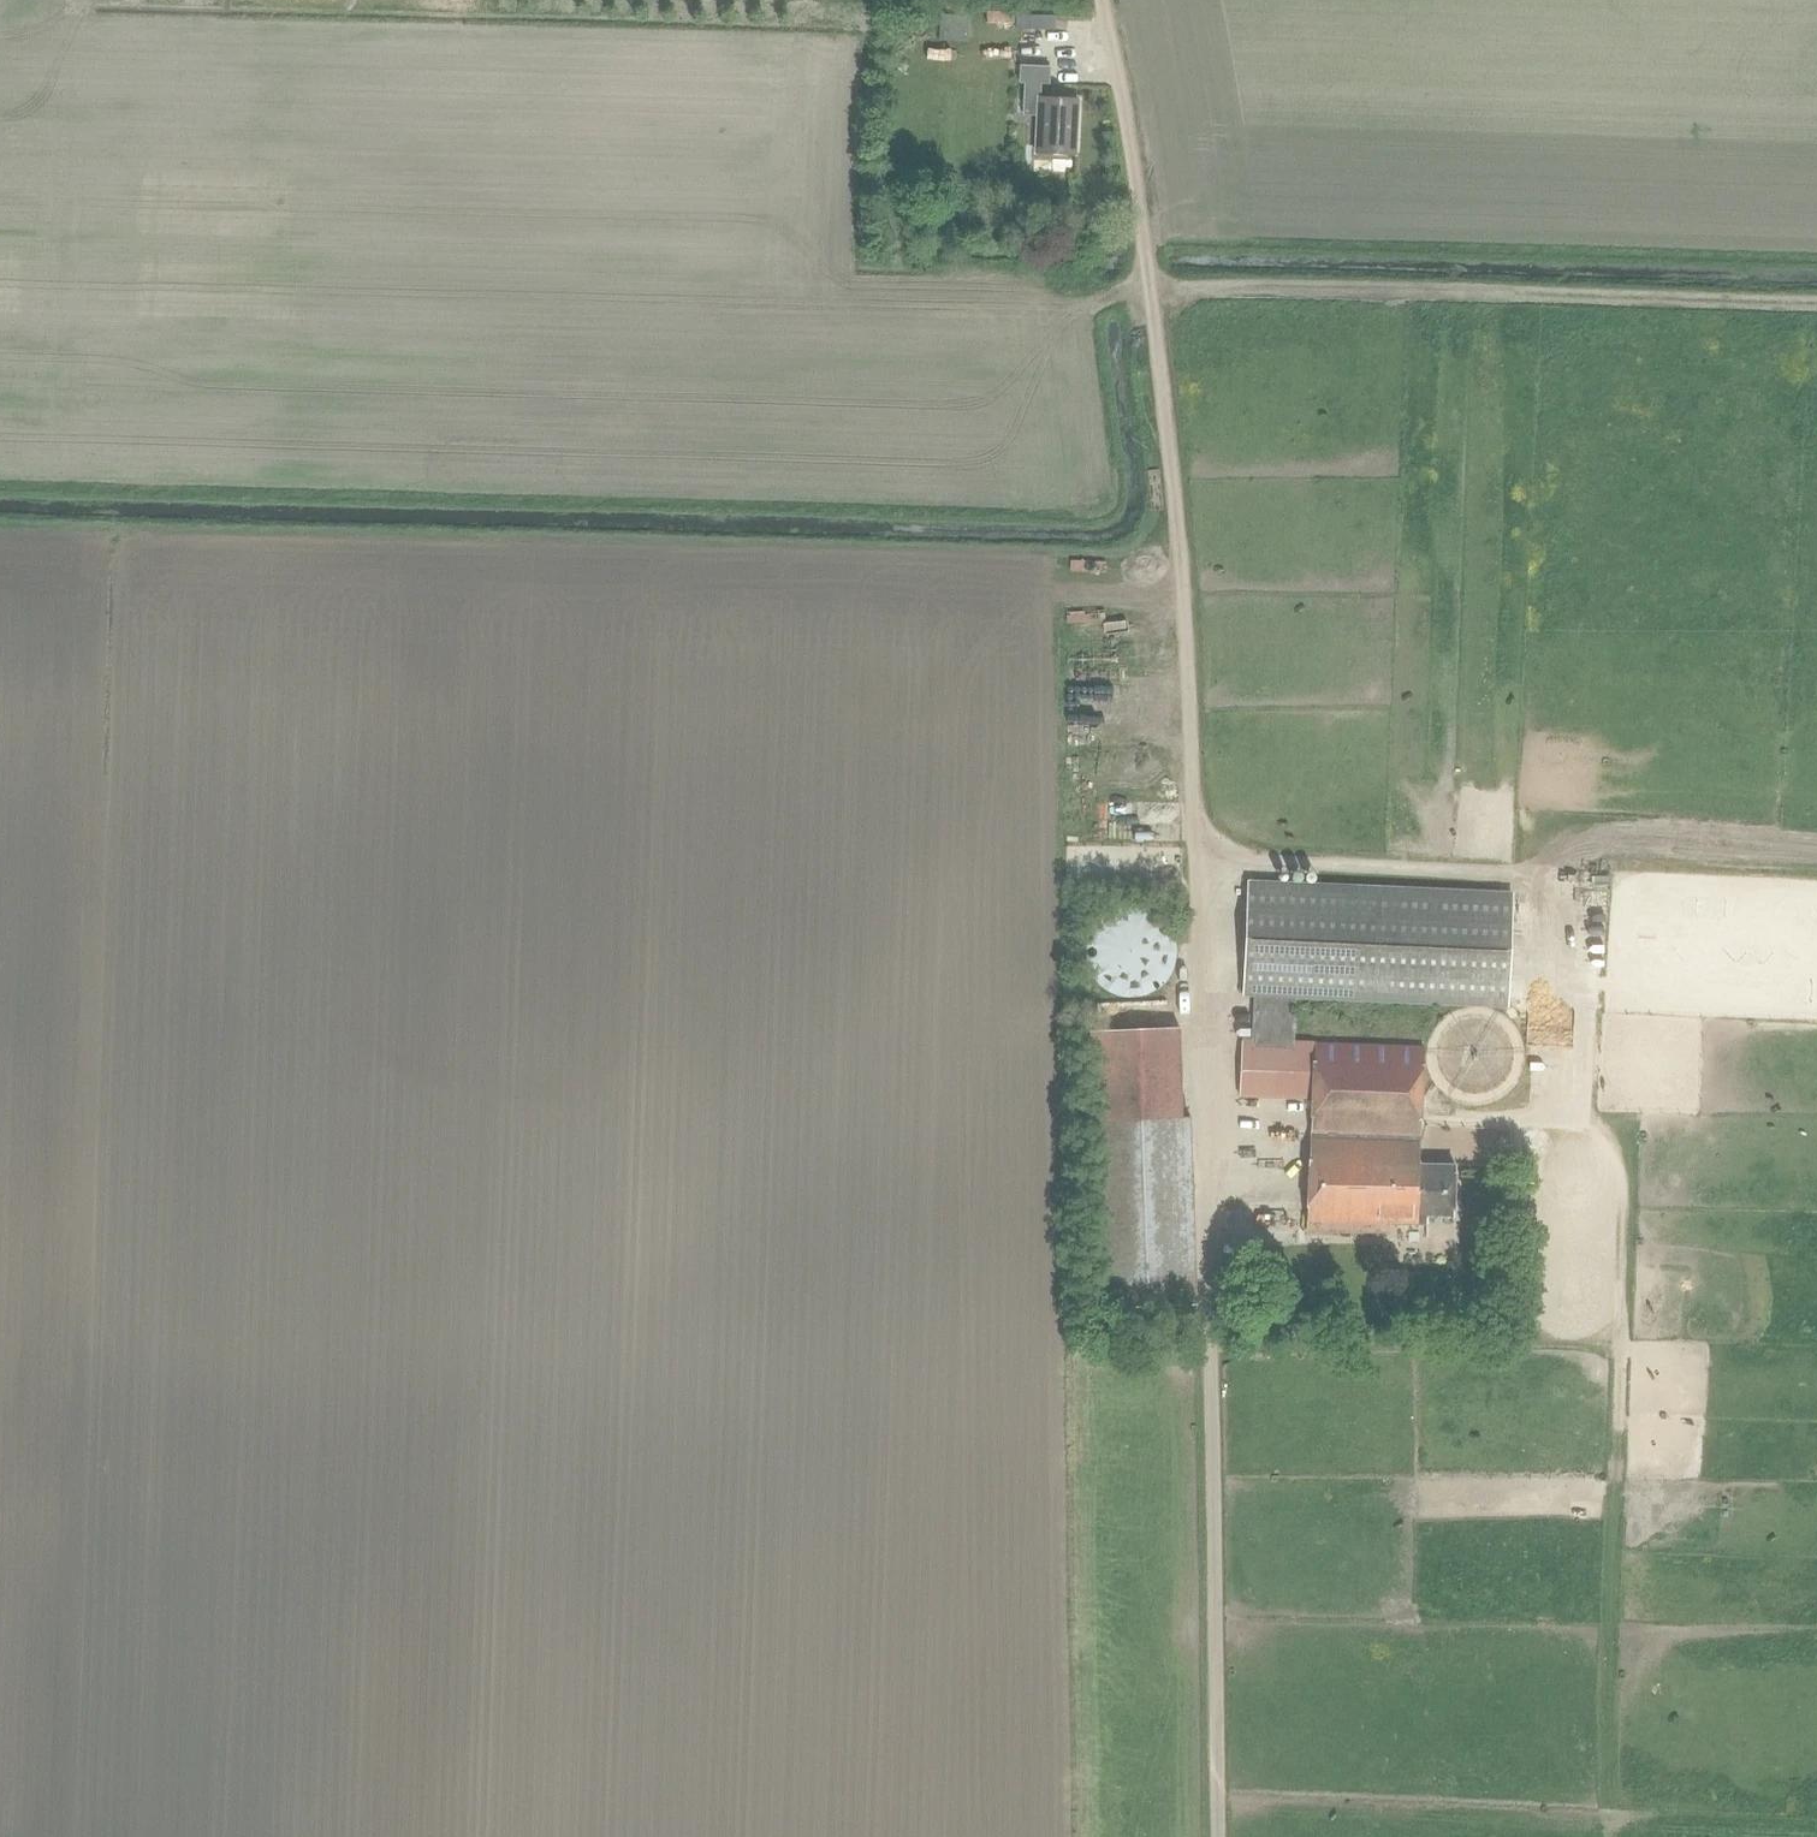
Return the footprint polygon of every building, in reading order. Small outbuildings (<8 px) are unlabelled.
[(939,37),(968,37),(968,11),(939,11),(939,37)] [(1036,115),(1034,154),(1076,156),(1079,98),(1039,96),(1040,82),(1049,83),(1049,65),(1019,64),(1018,81),(1022,81),(1021,115),(1036,115)] [(1511,1003),(1515,890),(1248,880),(1244,992),(1255,992),(1253,1042),(1242,1041),(1240,1095),(1311,1098),(1307,1228),(1388,1231),(1388,1224),(1427,1225),(1427,1217),(1453,1218),(1455,1166),(1420,1165),(1425,1048),(1295,1043),(1296,995),(1511,1003)] [(1131,992),(1146,988),(1156,981),(1165,971),(1170,960),(1171,948),(1169,934),(1162,920),(1153,911),(1139,905),(1128,903),(1121,903),(1109,906),(1100,912),(1092,919),(1086,930),(1082,945),(1084,961),(1091,974),(1103,985),(1117,991),(1131,992)] [(1182,1114),(1179,1027),(1091,1030),(1101,1306),(1198,1302),(1191,1114),(1182,1114)]
